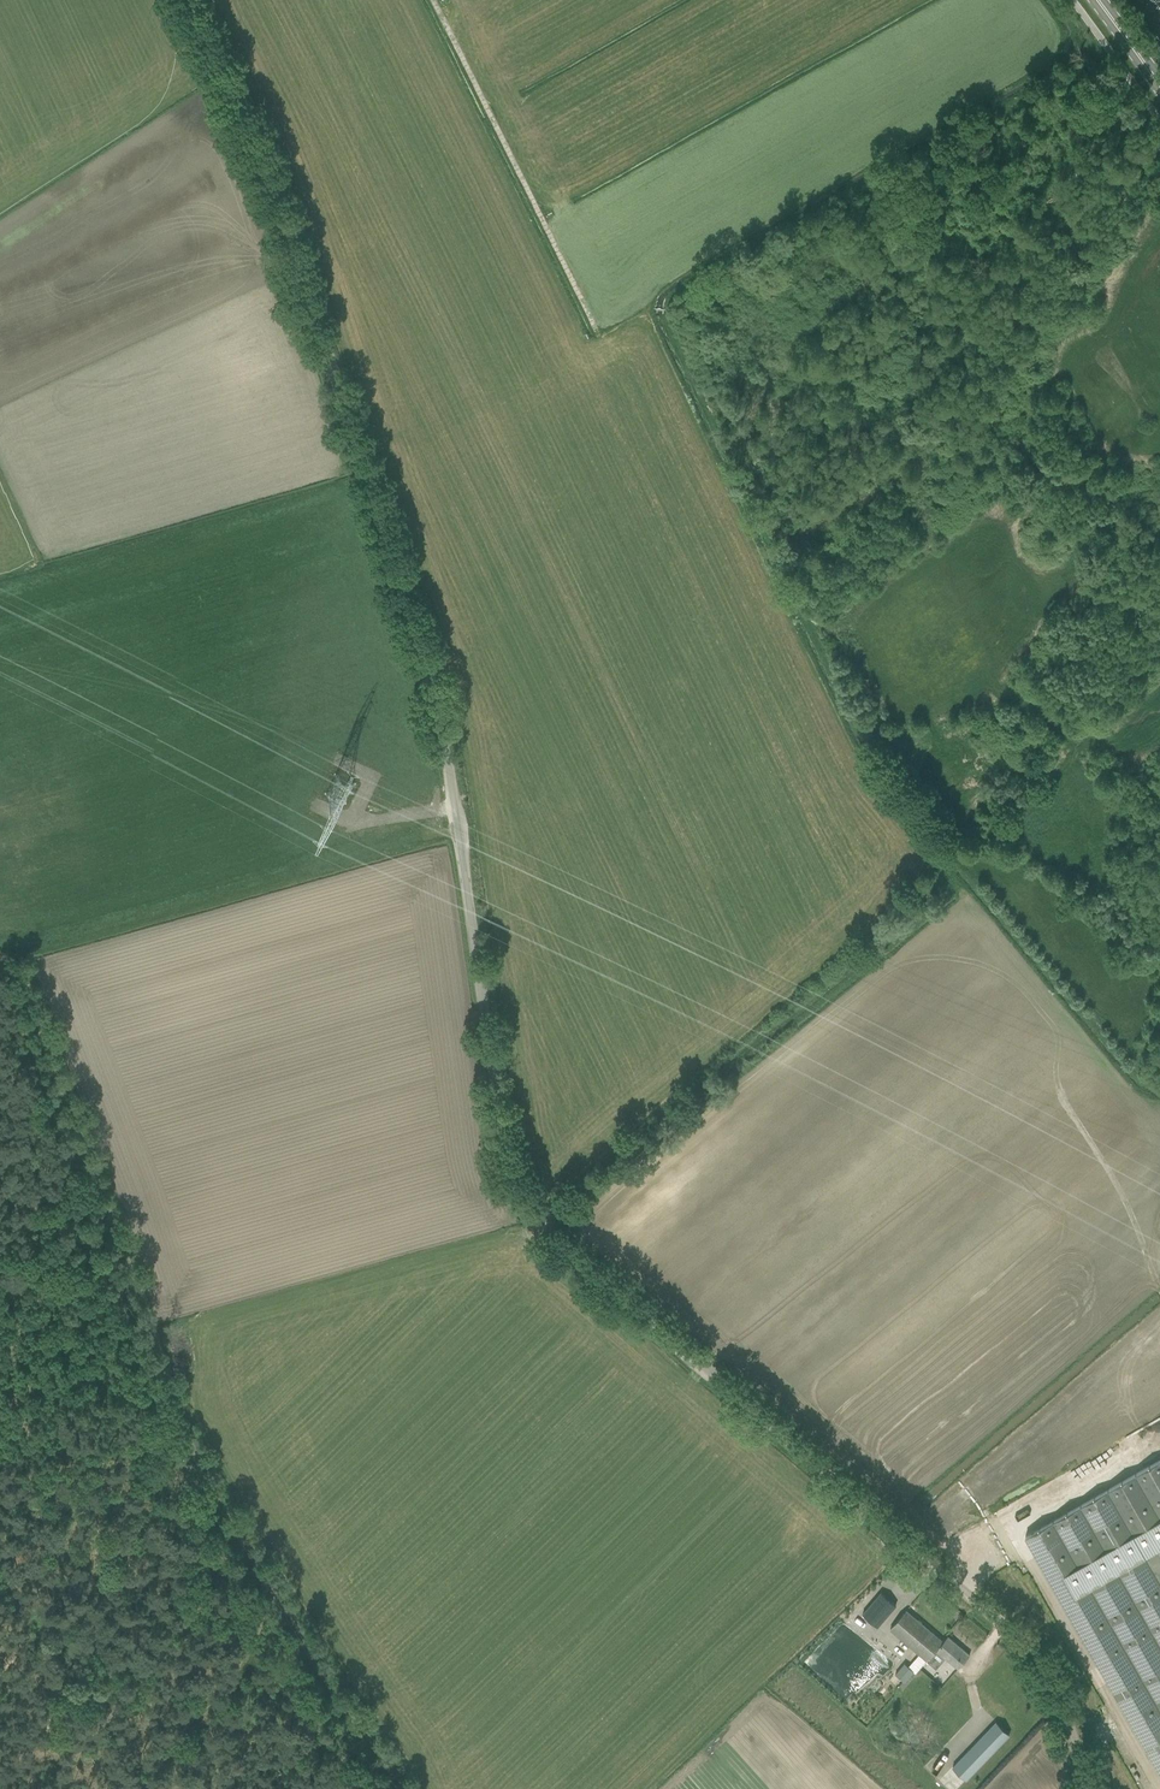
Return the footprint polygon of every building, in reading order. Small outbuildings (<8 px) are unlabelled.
[(1159,1773),(1159,1460),(1025,1537),(1159,1773)] [(897,1606),(882,1594),(865,1614),(879,1627),(897,1606)] [(906,1610),(898,1619),(891,1628),(928,1659),(937,1649),(943,1642),(906,1610)] [(948,1636),(943,1642),(937,1649),(959,1667),(970,1655),(948,1636)] [(916,1672),(905,1663),(897,1673),(904,1679),(899,1686),(903,1689),(908,1682),(916,1672)] [(892,1682),(876,1702),(883,1708),(899,1688),(892,1682)] [(854,1702),(850,1706),(858,1714),(862,1709),(854,1702)] [(1110,1721),(1101,1726),(1107,1739),(1117,1734),(1110,1721)] [(1009,1735),(996,1722),(952,1767),(966,1780),(1009,1735)]
